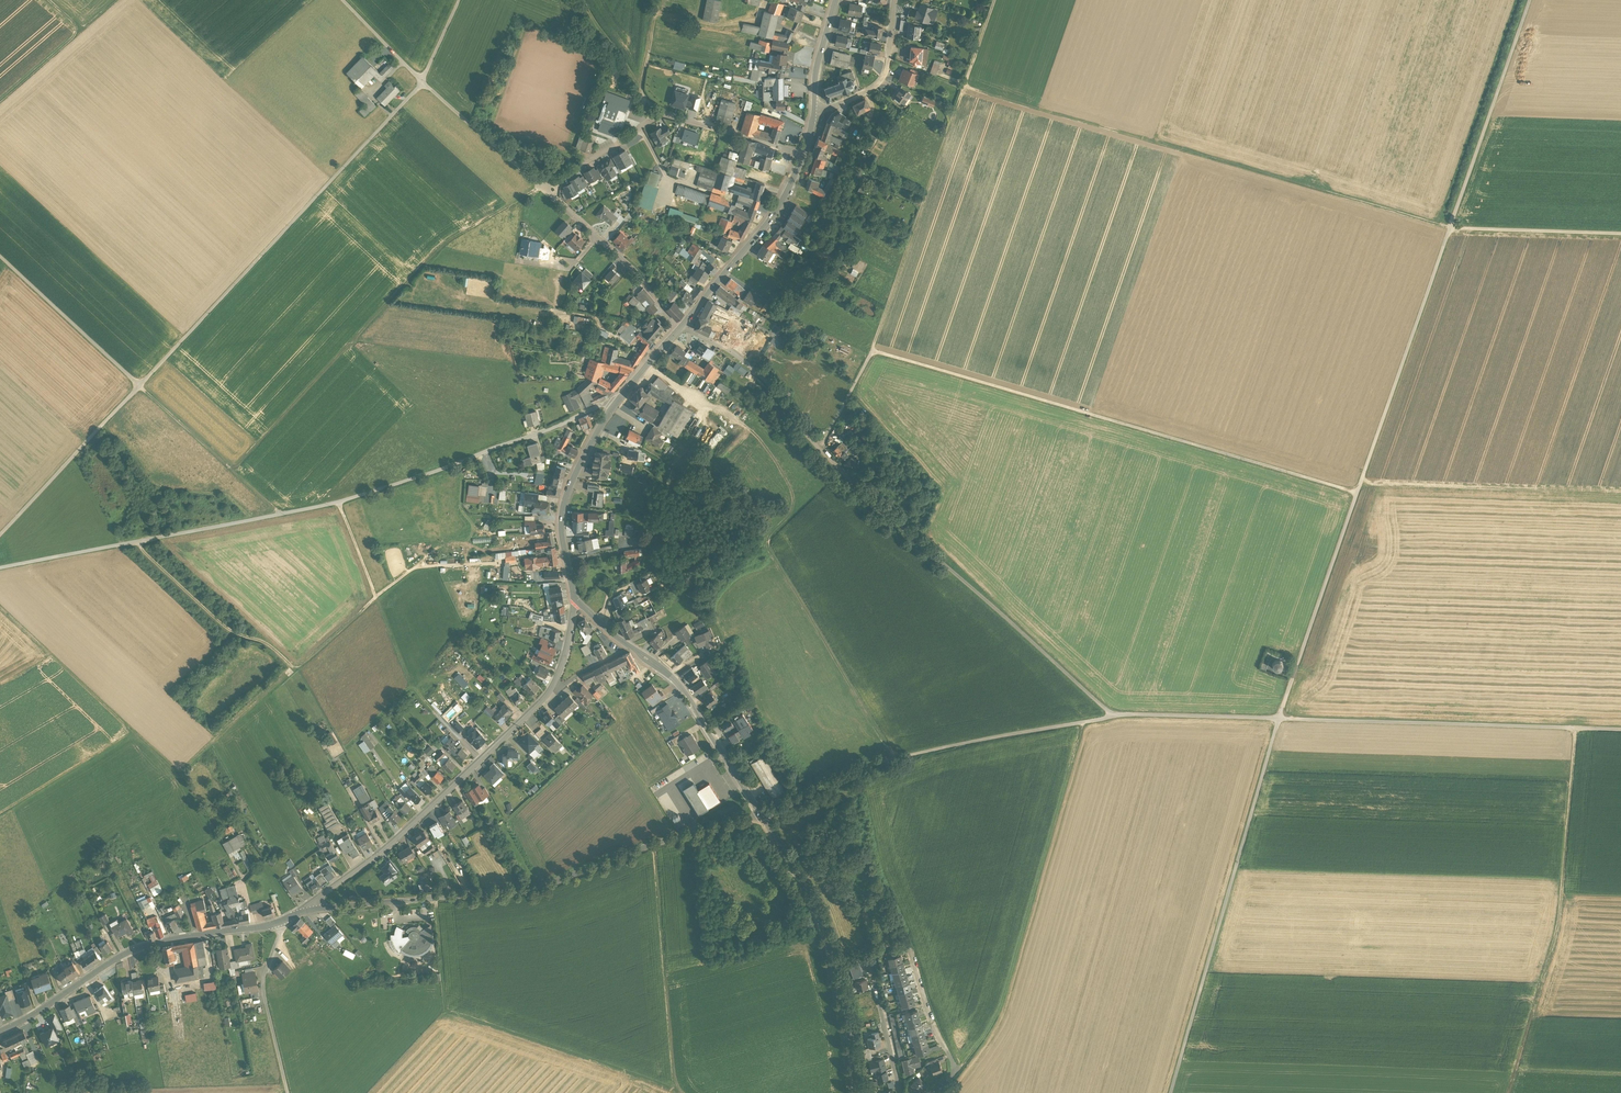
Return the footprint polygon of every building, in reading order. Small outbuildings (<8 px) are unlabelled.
[(703,19),(717,22),(721,0),(720,0),(707,0),(703,19)] [(798,2),(795,9),(803,11),(804,7),(807,0),(806,0),(799,0),(798,2)] [(778,2),(772,2),(768,12),(778,14),(778,15),(779,15),(783,4),(778,2)] [(858,5),(850,4),(848,14),(860,16),(862,6),(858,5)] [(937,10),(921,5),(918,12),(917,11),(917,12),(918,12),(916,18),(915,17),(914,18),(928,22),(931,14),(935,16),(937,10)] [(795,9),(791,7),(788,15),(787,17),(799,21),(799,22),(803,11),(795,9)] [(768,12),(764,11),(760,29),(758,35),(772,38),(773,33),(776,22),(778,15),(778,14),(768,12)] [(851,22),(841,19),(838,29),(848,32),(850,26),(851,22)] [(900,31),(908,32),(909,25),(909,23),(901,20),(900,31)] [(760,29),(743,25),(742,31),(758,35),(760,29)] [(920,26),(909,25),(908,32),(908,38),(919,40),(920,26)] [(882,28),(874,27),(873,32),(872,36),(880,38),(882,28)] [(786,36),(773,33),(772,38),(789,42),(794,32),(788,30),(786,36)] [(847,38),(837,36),(835,44),(845,47),(847,41),(847,38)] [(771,42),(760,40),(759,44),(750,42),(749,47),(768,52),(771,42)] [(788,43),(773,40),(771,48),(781,50),(780,53),(785,54),(788,43)] [(856,48),(850,47),(851,42),(847,41),(845,47),(850,48),(849,51),(855,52),(856,48)] [(935,48),(942,50),(944,44),(936,42),(935,48)] [(881,45),(870,43),(870,46),(869,51),(879,53),(881,45)] [(964,44),(962,52),(970,54),(972,46),(964,44)] [(922,49),(917,48),(917,50),(911,49),(910,61),(913,61),(921,62),(922,49)] [(851,55),(833,51),(831,64),(848,68),(849,65),(851,57),(851,55)] [(780,53),(779,57),(773,56),(772,63),(785,65),(787,55),(785,54),(780,53)] [(377,71),(363,57),(347,73),(362,88),(365,84),(374,74),(377,71)] [(873,60),(865,57),(865,58),(862,70),(869,72),(873,60)] [(670,60),(669,63),(675,65),(674,68),(683,70),(684,66),(684,67),(685,64),(670,60)] [(772,63),(760,61),(758,69),(760,69),(766,71),(767,69),(777,71),(775,78),(783,77),(784,73),(785,65),(772,63)] [(390,62),(380,73),(377,71),(374,74),(380,81),(394,66),(390,62)] [(930,74),(936,76),(940,66),(934,64),(933,64),(930,74)] [(755,68),(753,68),(751,80),(758,81),(760,69),(758,69),(755,68)] [(766,71),(760,69),(758,81),(764,82),(765,78),(764,78),(764,77),(765,77),(766,71)] [(917,75),(905,70),(901,81),(912,86),(917,75)] [(852,71),(837,76),(838,80),(837,81),(838,81),(839,83),(836,84),(836,83),(835,83),(835,84),(832,85),(831,85),(832,86),(829,86),(828,86),(827,86),(828,87),(825,88),(824,88),(823,89),(824,89),(827,96),(825,97),(826,101),(830,99),(829,96),(831,96),(831,95),(835,94),(835,95),(836,94),(835,94),(838,93),(839,93),(839,92),(842,92),(843,94),(842,94),(843,94),(843,95),(844,94),(850,92),(853,90),(854,91),(854,90),(855,90),(855,89),(854,90),(853,87),(854,85),(855,84),(855,83),(854,84),(853,82),(854,81),(856,79),(854,77),(852,71)] [(775,78),(772,78),(772,85),(777,85),(783,85),(783,77),(775,78)] [(394,86),(389,81),(384,86),(387,88),(377,98),(377,97),(377,98),(385,106),(385,105),(395,95),(400,90),(395,86),(394,86)] [(783,85),(777,85),(777,87),(773,87),(773,92),(773,99),(778,100),(783,100),(783,85)] [(911,89),(901,86),(900,89),(904,91),(905,91),(909,94),(911,89)] [(367,97),(360,89),(355,94),(362,101),(367,97)] [(904,91),(900,89),(897,93),(894,97),(903,104),(910,95),(909,94),(905,91),(904,91)] [(671,104),(684,108),(685,104),(686,101),(688,95),(675,91),(671,104)] [(626,111),(629,101),(606,93),(596,122),(600,124),(598,131),(612,135),(612,133),(613,134),(619,131),(619,129),(621,130),(623,124),(621,123),(623,117),(626,118),(628,112),(626,111)] [(693,96),(691,102),(690,106),(689,108),(697,110),(700,98),(693,96)] [(367,97),(362,101),(366,105),(371,100),(367,97)] [(935,102),(923,98),(921,103),(933,107),(935,102)] [(735,103),(722,99),(716,121),(722,122),(729,124),(735,103)] [(865,99),(853,105),(854,108),(856,111),(857,114),(869,108),(865,99)] [(376,106),(371,100),(366,105),(359,111),(364,117),(367,114),(371,110),(371,111),(376,106)] [(750,110),(753,102),(747,100),(744,108),(750,110)] [(766,100),(764,100),(764,107),(773,111),(774,108),(769,106),(770,100),(766,100)] [(778,100),(776,100),(776,110),(784,110),(785,100),(778,100)] [(838,109),(833,112),(827,122),(834,125),(836,121),(837,120),(835,118),(837,115),(840,117),(842,113),(838,109)] [(760,115),(747,111),(741,132),(754,136),(756,131),(756,130),(759,122),(761,115),(760,115)] [(778,115),(766,111),(764,116),(776,119),(777,120),(778,115)] [(764,116),(761,114),(760,115),(761,115),(759,122),(774,126),(776,119),(764,116)] [(847,117),(841,124),(842,125),(841,128),(845,131),(852,121),(847,117)] [(872,120),(865,117),(862,123),(869,126),(870,124),(871,122),(872,120)] [(777,120),(776,119),(774,126),(772,132),(779,134),(783,122),(777,120)] [(834,125),(827,122),(824,131),(829,134),(832,129),(834,125)] [(841,128),(834,125),(832,129),(843,135),(845,131),(841,128)] [(666,126),(661,130),(664,136),(670,133),(666,126)] [(660,128),(651,133),(654,138),(653,140),(654,142),(656,142),(658,146),(667,141),(664,136),(661,130),(660,128)] [(698,134),(685,129),(681,140),(695,144),(698,134)] [(771,135),(756,131),(754,136),(769,141),(771,135)] [(829,134),(824,131),(821,139),(827,142),(828,140),(827,139),(827,138),(829,139),(831,135),(829,134)] [(779,134),(772,132),(771,135),(769,141),(776,143),(779,134)] [(595,143),(597,137),(590,134),(588,140),(595,143)] [(821,139),(819,138),(812,154),(821,158),(825,149),(827,143),(827,142),(821,139)] [(588,140),(585,139),(585,140),(581,150),(590,153),(593,142),(588,140)] [(761,144),(752,142),(750,151),(752,151),(752,149),(754,150),(758,152),(761,144)] [(834,147),(827,143),(825,149),(831,153),(834,147)] [(774,150),(761,144),(758,152),(766,155),(772,158),(774,150)] [(846,153),(834,147),(831,153),(838,156),(843,159),(846,153)] [(745,149),(741,148),(739,155),(743,156),(750,158),(752,151),(750,151),(745,149)] [(629,158),(625,150),(619,154),(626,166),(632,163),(629,158)] [(737,153),(730,151),(728,158),(735,160),(736,155),(737,153)] [(619,154),(613,157),(618,165),(620,169),(621,169),(626,166),(619,154)] [(743,156),(739,155),(739,156),(738,161),(748,164),(750,158),(743,156)] [(766,155),(765,159),(761,158),(760,161),(750,158),(748,164),(748,165),(754,166),(762,169),(763,169),(768,171),(772,158),(766,155)] [(728,158),(721,156),(717,171),(732,175),(735,166),(736,160),(735,160),(728,158)] [(821,158),(816,156),(811,173),(820,176),(822,170),(821,170),(822,167),(823,168),(825,160),(821,158)] [(690,163),(674,158),(669,174),(681,178),(684,168),(688,169),(690,163)] [(600,165),(600,166),(603,172),(605,176),(608,174),(609,178),(615,174),(612,167),(611,167),(608,161),(600,165)] [(830,163),(828,168),(836,172),(838,167),(830,163)] [(717,171),(697,165),(695,170),(700,172),(696,186),(712,190),(717,171)] [(747,169),(735,166),(732,175),(742,178),(744,179),(745,173),(746,173),(747,169)] [(595,171),(593,168),(585,173),(590,182),(598,178),(598,177),(595,171)] [(661,174),(651,171),(647,184),(645,183),(638,205),(651,210),(659,187),(657,186),(661,174)] [(732,175),(717,171),(712,190),(724,194),(725,189),(728,190),(729,184),(731,178),(732,175)] [(578,176),(571,180),(572,182),(576,190),(584,186),(579,178),(578,176)] [(819,183),(809,178),(806,188),(815,193),(817,188),(819,183)] [(838,180),(831,178),(824,191),(826,192),(830,194),(833,196),(838,188),(835,186),(838,180)] [(572,182),(564,187),(565,188),(570,197),(577,192),(576,190),(572,182)] [(755,186),(753,192),(750,191),(748,196),(751,197),(760,200),(763,189),(764,185),(757,182),(755,186)] [(684,187),(678,184),(674,193),(681,196),(684,187)] [(750,191),(729,184),(728,190),(739,194),(747,196),(747,195),(748,196),(750,191)] [(710,195),(684,187),(681,196),(697,201),(700,194),(709,198),(710,195)] [(824,191),(817,188),(815,193),(823,197),(826,192),(824,191)] [(709,198),(700,194),(697,201),(707,204),(709,198)] [(747,196),(739,194),(737,202),(750,206),(749,203),(750,201),(749,200),(749,199),(750,199),(751,197),(748,196),(747,195),(747,196)] [(723,199),(710,195),(709,198),(707,204),(714,207),(723,210),(727,202),(723,201),(723,199)] [(760,200),(751,197),(750,199),(750,201),(749,203),(750,206),(751,207),(756,209),(760,200)] [(734,205),(727,202),(723,210),(724,210),(732,213),(734,207),(735,205),(734,205)] [(807,213),(796,205),(791,213),(792,213),(802,220),(803,220),(807,213)] [(613,214),(608,209),(604,206),(596,215),(600,219),(601,217),(611,225),(616,220),(616,219),(612,215),(613,214)] [(668,215),(680,219),(682,213),(683,211),(670,207),(668,215)] [(751,207),(748,214),(734,207),(732,213),(735,214),(746,219),(752,222),(756,209),(751,207)] [(732,213),(724,210),(717,230),(728,234),(729,229),(732,222),(735,214),(732,213)] [(682,213),(680,219),(697,224),(699,218),(682,213)] [(802,220),(792,213),(787,220),(788,221),(799,228),(799,227),(803,220),(802,220)] [(746,219),(735,214),(732,222),(739,225),(739,224),(743,225),(746,219)] [(752,222),(746,219),(743,225),(741,229),(746,232),(748,228),(752,222)] [(564,221),(556,231),(559,234),(561,233),(563,235),(569,228),(570,228),(571,227),(564,221)] [(799,228),(788,221),(783,228),(786,229),(794,235),(800,228),(799,227),(799,228)] [(793,236),(781,227),(777,232),(781,235),(782,235),(790,241),(793,236)] [(569,228),(563,235),(566,238),(570,234),(572,231),(570,228),(569,228)] [(741,229),(739,233),(729,229),(728,234),(727,235),(742,240),(746,232),(741,229)] [(781,235),(777,232),(773,237),(778,240),(781,235)] [(566,238),(563,241),(567,244),(568,243),(573,237),(570,234),(566,238)] [(584,241),(576,234),(573,237),(568,243),(576,250),(584,241)] [(628,240),(623,235),(621,236),(619,235),(613,241),(622,248),(624,246),(629,240),(628,240)] [(732,241),(722,236),(717,247),(727,251),(732,241)] [(800,241),(793,236),(790,241),(796,246),(800,241)] [(773,237),(767,242),(772,246),(775,243),(785,251),(786,251),(787,251),(789,248),(778,240),(773,237)] [(630,238),(628,240),(629,240),(624,246),(626,248),(633,240),(630,238)] [(537,242),(522,239),(521,248),(522,248),(521,253),(526,254),(526,253),(534,254),(535,254),(536,247),(537,242)] [(543,248),(540,247),(539,256),(538,258),(548,260),(550,249),(544,244),(543,248)] [(702,249),(693,244),(688,253),(693,256),(690,260),(694,263),(696,259),(700,253),(702,249)] [(773,252),(763,245),(757,255),(767,261),(773,252)] [(789,248),(787,251),(785,252),(783,256),(788,260),(794,252),(789,248)] [(712,263),(710,262),(707,266),(705,270),(709,272),(712,274),(718,268),(712,263)] [(613,263),(608,269),(610,271),(612,269),(616,266),(613,263)] [(705,270),(701,267),(699,271),(697,270),(696,271),(695,273),(693,276),(699,279),(703,282),(709,272),(705,270)] [(593,275),(586,268),(582,273),(590,279),(593,275)] [(612,269),(610,271),(605,277),(609,281),(611,280),(613,282),(619,276),(612,269)] [(582,273),(581,272),(574,281),(583,288),(590,280),(590,279),(582,273)] [(699,279),(693,276),(692,275),(689,279),(689,280),(693,282),(692,284),(695,286),(699,279)] [(737,284),(731,279),(726,284),(729,287),(728,288),(729,289),(730,288),(732,290),(734,287),(737,284)] [(695,286),(692,289),(689,286),(687,284),(684,288),(696,299),(703,290),(695,286)] [(735,299),(720,286),(716,292),(720,295),(729,302),(732,304),(735,299)] [(738,290),(734,287),(732,290),(740,297),(743,294),(738,290)] [(684,288),(683,288),(678,294),(678,295),(685,301),(690,305),(691,306),(696,299),(684,288)] [(647,293),(643,289),(638,294),(638,295),(636,297),(641,303),(646,299),(651,305),(652,304),(655,302),(647,293)] [(678,294),(672,289),(667,295),(674,300),(678,295),(678,294)] [(757,297),(749,291),(749,292),(743,300),(751,305),(757,297)] [(674,300),(667,295),(666,297),(671,303),(674,300)] [(757,297),(751,305),(754,307),(760,299),(757,297)] [(736,299),(735,299),(732,304),(728,311),(732,313),(735,315),(743,304),(741,303),(736,299)] [(714,303),(709,300),(704,308),(710,311),(714,303)] [(678,309),(678,308),(674,303),(670,307),(665,302),(665,301),(662,304),(665,308),(677,321),(683,314),(678,309)] [(690,305),(685,301),(681,306),(685,311),(690,305)] [(645,309),(639,304),(638,305),(636,308),(642,312),(645,309)] [(743,304),(735,315),(740,317),(746,307),(743,304)] [(653,305),(651,307),(650,306),(646,308),(651,315),(657,310),(653,305)] [(710,311),(704,308),(701,314),(699,318),(706,321),(709,323),(710,319),(713,313),(710,312),(710,311)] [(657,319),(655,321),(652,318),(649,322),(647,320),(643,326),(645,328),(644,330),(647,333),(645,336),(652,342),(652,341),(654,339),(655,339),(655,338),(655,337),(656,336),(657,336),(658,334),(659,334),(659,333),(660,332),(661,331),(663,329),(663,328),(664,328),(659,324),(661,322),(657,319)] [(706,321),(699,318),(697,323),(694,329),(708,336),(711,331),(712,329),(707,326),(709,323),(706,321)] [(626,319),(621,325),(622,325),(625,328),(626,328),(630,323),(626,319)] [(626,328),(620,336),(624,339),(634,327),(630,323),(626,328)] [(639,331),(634,327),(624,339),(629,344),(636,336),(639,331)] [(652,343),(643,334),(639,339),(644,343),(640,349),(645,352),(647,349),(652,343)] [(780,341),(773,337),(770,342),(777,346),(780,341)] [(713,351),(704,344),(703,345),(700,344),(696,349),(700,353),(708,358),(713,351)] [(686,352),(676,346),(671,353),(677,357),(680,360),(683,356),(686,352)] [(617,350),(610,348),(606,363),(614,365),(615,358),(617,350)] [(638,353),(634,358),(639,361),(643,356),(638,353)] [(683,356),(680,360),(679,362),(684,366),(688,361),(688,360),(687,359),(683,356)] [(639,361),(634,358),(631,362),(623,360),(621,366),(634,371),(637,364),(639,361)] [(591,359),(585,376),(589,378),(596,381),(598,382),(600,378),(603,369),(605,363),(591,359)] [(693,364),(688,361),(684,366),(689,369),(693,364)] [(606,363),(605,363),(603,369),(619,373),(620,367),(614,365),(606,363)] [(704,370),(700,376),(709,382),(713,384),(717,378),(720,375),(716,372),(718,369),(709,363),(704,370)] [(747,371),(737,363),(733,368),(735,369),(744,376),(747,371)] [(696,366),(693,364),(689,369),(700,376),(704,370),(697,365),(696,366)] [(735,369),(733,368),(729,365),(725,370),(730,375),(731,375),(735,369)] [(624,368),(620,367),(619,373),(621,373),(627,375),(631,370),(624,368)] [(621,373),(611,383),(600,378),(598,382),(598,383),(613,391),(627,375),(621,373)] [(596,381),(589,378),(585,382),(590,387),(591,386),(596,381)] [(660,385),(655,380),(652,384),(660,390),(669,396),(673,390),(663,381),(660,385)] [(613,391),(598,383),(598,382),(596,381),(591,386),(603,393),(604,393),(606,394),(605,396),(606,398),(609,396),(613,391)] [(590,387),(585,382),(578,389),(581,395),(587,390),(590,387)] [(651,383),(644,390),(649,395),(652,391),(655,393),(655,395),(665,401),(666,401),(668,397),(669,396),(660,390),(652,384),(651,383)] [(719,383),(716,388),(722,392),(728,395),(730,390),(719,383)] [(644,390),(640,387),(635,393),(634,392),(629,398),(634,402),(639,406),(649,395),(644,390)] [(722,392),(716,388),(716,387),(708,399),(714,403),(715,402),(722,392)] [(591,399),(587,390),(581,395),(581,396),(586,406),(586,407),(587,407),(593,404),(593,402),(592,402),(591,399)] [(574,391),(562,397),(570,411),(579,407),(575,399),(578,397),(574,391)] [(599,397),(598,396),(591,399),(592,402),(593,402),(593,404),(600,400),(599,397)] [(658,415),(657,414),(651,423),(654,424),(657,426),(658,425),(674,400),(668,397),(666,401),(665,401),(657,414),(658,414),(658,415)] [(674,400),(658,425),(673,435),(677,437),(687,421),(693,412),(674,400)] [(639,406),(634,402),(629,408),(638,414),(642,409),(639,406)] [(642,409),(638,414),(651,423),(657,414),(658,415),(658,414),(657,414),(657,412),(646,405),(644,405),(642,409)] [(536,411),(525,413),(528,425),(539,422),(536,411)] [(593,426),(588,415),(584,417),(588,428),(593,426)] [(588,428),(584,417),(579,419),(580,423),(583,428),(584,431),(585,430),(588,428)] [(658,425),(657,426),(654,424),(653,426),(671,437),(673,435),(658,425)] [(661,432),(652,427),(646,438),(660,447),(663,441),(658,438),(661,432)] [(572,432),(568,429),(564,436),(569,438),(572,432)] [(639,434),(629,429),(626,437),(629,438),(636,442),(639,434)] [(569,438),(564,436),(562,441),(558,449),(568,454),(569,450),(564,447),(569,438)] [(557,438),(553,446),(558,449),(562,441),(557,438)] [(636,442),(629,438),(628,442),(638,447),(639,443),(636,442)] [(853,445),(847,439),(842,444),(845,447),(847,450),(848,449),(851,447),(853,445)] [(537,443),(527,445),(530,457),(523,459),(524,465),(532,463),(533,464),(541,462),(540,457),(539,454),(540,453),(537,443)] [(845,447),(842,444),(837,448),(840,452),(845,447)] [(578,450),(571,446),(569,450),(568,454),(574,457),(578,450)] [(858,454),(851,447),(848,449),(855,457),(858,454)] [(840,452),(837,448),(833,452),(838,458),(843,454),(840,452)] [(638,451),(629,449),(627,458),(637,459),(638,451)] [(609,454),(596,452),(594,462),(593,462),(592,466),(594,466),(592,475),(605,478),(606,472),(608,472),(610,461),(608,460),(609,454)] [(843,454),(838,458),(844,465),(850,459),(844,453),(843,454)] [(850,459),(844,465),(848,469),(855,463),(850,458),(850,459)] [(886,467),(881,462),(877,465),(882,470),(886,467)] [(623,464),(622,471),(631,473),(633,466),(623,464)] [(565,468),(557,466),(555,475),(563,477),(565,468)] [(544,473),(537,473),(534,484),(539,485),(541,485),(544,473)] [(555,475),(554,475),(551,486),(561,488),(563,477),(555,475)] [(469,485),(468,494),(480,496),(481,487),(469,485)] [(561,488),(551,486),(549,485),(549,488),(553,488),(552,491),(546,490),(546,492),(546,495),(556,496),(559,497),(561,488)] [(599,492),(593,491),(591,504),(596,505),(596,504),(602,504),(604,493),(599,492)] [(538,494),(525,493),(523,512),(525,512),(533,513),(533,511),(535,512),(535,507),(533,507),(533,502),(534,500),(537,501),(538,494)] [(479,503),(480,496),(468,494),(466,502),(479,503)] [(534,500),(533,502),(533,507),(535,507),(535,512),(546,513),(548,502),(537,501),(534,500)] [(583,513),(573,512),(572,520),(582,520),(582,515),(583,513)] [(493,523),(488,520),(483,528),(488,531),(493,523)] [(582,520),(572,520),(572,529),(576,530),(582,530),(583,520),(582,520)] [(606,536),(613,536),(614,521),(609,521),(609,530),(606,530),(606,536)] [(535,524),(529,525),(530,525),(530,530),(532,530),(533,534),(534,534),(543,533),(544,532),(543,524),(538,524),(535,524)] [(625,537),(633,537),(634,528),(626,528),(625,537)] [(591,539),(577,541),(579,551),(586,550),(593,549),(593,548),(591,539)] [(555,546),(549,547),(547,547),(549,559),(547,559),(547,558),(546,558),(547,564),(557,563),(555,546)] [(526,559),(525,559),(526,568),(527,568),(539,566),(539,565),(538,559),(537,558),(526,559)] [(627,565),(626,565),(626,560),(618,561),(618,573),(625,571),(629,568),(627,565)] [(638,560),(627,565),(629,568),(640,562),(638,560)] [(646,579),(642,581),(637,583),(642,592),(651,588),(646,579)] [(558,587),(549,588),(551,596),(562,594),(562,591),(561,590),(560,586),(558,587)] [(562,594),(551,596),(552,604),(561,602),(563,602),(562,598),(563,597),(562,594)] [(623,597),(622,597),(621,595),(613,598),(617,608),(620,607),(627,604),(623,597)] [(643,602),(639,603),(640,604),(646,618),(649,616),(654,614),(656,612),(649,598),(643,602)] [(627,604),(620,607),(622,611),(635,605),(634,602),(631,603),(629,604),(627,604)] [(562,605),(555,607),(555,614),(559,613),(559,612),(565,612),(563,605),(562,605)] [(617,608),(612,610),(615,617),(620,614),(622,613),(622,611),(620,607),(617,608)] [(565,612),(559,612),(559,613),(555,614),(556,617),(556,622),(566,622),(565,614),(565,612)] [(589,626),(585,619),(578,623),(583,631),(583,630),(586,628),(589,626)] [(624,622),(619,625),(622,631),(631,627),(631,626),(629,620),(624,622)] [(702,621),(694,625),(696,629),(704,625),(702,621)] [(684,626),(676,631),(681,639),(689,634),(684,626)] [(631,627),(622,631),(626,638),(634,634),(633,631),(631,627)] [(560,631),(551,629),(550,633),(550,635),(549,638),(558,640),(560,631)] [(709,631),(703,633),(695,637),(698,644),(700,643),(701,646),(705,644),(708,649),(714,646),(710,636),(711,635),(709,631)] [(589,640),(592,636),(588,634),(582,644),(587,644),(589,640)] [(661,639),(657,634),(655,636),(650,641),(656,648),(663,641),(661,639)] [(689,634),(681,639),(683,642),(691,637),(689,634)] [(546,644),(543,643),(542,644),(540,650),(552,656),(555,649),(554,648),(546,644)] [(602,645),(594,650),(599,659),(607,655),(602,645)] [(684,646),(677,652),(680,656),(687,649),(684,646)] [(687,649),(680,656),(681,657),(684,654),(687,658),(692,654),(687,649)] [(552,656),(540,650),(537,655),(536,657),(540,658),(547,662),(549,662),(552,656)] [(634,660),(630,652),(623,656),(627,663),(628,664),(634,660)] [(680,656),(677,652),(671,658),(677,665),(683,659),(681,657),(680,656)] [(623,656),(616,659),(620,666),(623,665),(627,663),(623,656)] [(616,659),(610,663),(612,667),(614,666),(615,669),(620,666),(616,659)] [(713,662),(711,659),(706,662),(713,673),(718,670),(713,662)] [(634,660),(628,664),(631,669),(637,666),(634,660)] [(715,660),(713,662),(718,670),(721,668),(715,660)] [(1275,660),(1273,662),(1272,664),(1272,666),(1272,668),(1273,669),(1275,671),(1277,672),(1279,672),(1281,671),(1282,670),(1283,669),(1284,667),(1284,665),(1284,663),(1282,661),(1281,660),(1279,660),(1277,660),(1275,660)] [(713,673),(706,662),(701,666),(703,668),(708,677),(713,673)] [(610,663),(601,667),(606,678),(609,682),(614,679),(608,669),(612,667),(610,663)] [(628,664),(627,663),(623,665),(628,673),(630,671),(631,671),(631,669),(628,664)] [(549,670),(540,666),(539,666),(536,673),(545,677),(549,670)] [(620,666),(615,669),(620,678),(621,679),(626,676),(625,676),(620,666)] [(631,669),(631,671),(632,672),(633,674),(640,671),(637,666),(631,669)] [(601,667),(594,671),(597,677),(600,682),(606,678),(601,667)] [(708,677),(703,668),(700,670),(706,678),(708,677)] [(697,676),(692,669),(684,675),(690,681),(692,679),(695,677),(697,676)] [(597,677),(594,671),(590,673),(594,681),(594,682),(598,680),(597,677)] [(455,678),(464,688),(469,683),(460,673),(455,678)] [(590,673),(583,677),(587,684),(594,681),(590,673)] [(525,680),(521,675),(518,678),(522,683),(524,684),(527,682),(525,680)] [(518,678),(514,681),(518,686),(522,683),(518,678)] [(539,688),(531,678),(527,682),(524,684),(523,685),(531,694),(539,688)] [(702,681),(693,687),(696,693),(698,692),(706,686),(702,681)] [(600,682),(593,688),(596,692),(597,692),(603,686),(600,682)] [(659,694),(652,685),(647,690),(643,692),(643,693),(643,694),(645,696),(646,696),(650,701),(654,698),(659,694)] [(592,695),(583,686),(580,689),(578,688),(575,691),(582,698),(580,701),(583,704),(592,695)] [(706,686),(698,692),(700,694),(708,689),(706,686)] [(461,695),(466,702),(468,700),(471,703),(474,700),(466,691),(461,695)] [(582,698),(575,691),(573,693),(577,698),(580,701),(582,698)] [(523,700),(518,692),(514,695),(511,698),(516,705),(523,700)] [(717,701),(710,692),(706,695),(707,697),(703,700),(709,707),(717,701)] [(505,699),(500,693),(497,696),(502,701),(505,699)] [(659,694),(654,698),(657,703),(665,697),(661,693),(659,694)] [(574,700),(569,695),(562,702),(571,711),(578,705),(577,704),(577,703),(574,700)] [(577,698),(574,700),(577,703),(577,704),(578,705),(580,707),(583,704),(580,701),(577,698)] [(562,702),(555,709),(560,714),(563,718),(571,711),(562,702)] [(511,709),(505,703),(501,707),(502,708),(499,710),(500,711),(507,718),(510,715),(509,714),(512,712),(510,710),(511,709)] [(672,711),(667,704),(661,709),(656,711),(656,712),(661,718),(665,724),(664,724),(669,731),(680,724),(676,718),(677,717),(672,710),(672,711)] [(659,706),(651,711),(652,714),(656,712),(656,711),(661,709),(659,706)] [(493,713),(487,707),(483,710),(489,717),(493,713)] [(507,718),(500,711),(495,715),(497,718),(496,719),(501,725),(505,721),(504,721),(507,718)] [(554,719),(547,711),(543,714),(545,716),(542,719),(548,726),(552,723),(557,728),(560,725),(554,719)] [(737,714),(734,716),(736,718),(734,719),(735,721),(739,727),(748,721),(743,713),(738,716),(737,714)] [(563,718),(560,714),(557,717),(562,723),(565,720),(563,718)] [(557,717),(554,719),(560,725),(562,723),(557,717)] [(729,719),(721,724),(725,730),(734,725),(732,723),(730,719),(729,719)] [(748,721),(739,727),(740,729),(740,730),(735,732),(729,736),(734,743),(739,739),(737,735),(742,732),(745,736),(750,733),(749,731),(750,730),(753,729),(751,725),(750,725),(748,721)] [(453,727),(458,733),(463,728),(457,722),(457,723),(456,722),(453,725),(454,726),(453,727)] [(475,729),(467,737),(477,748),(485,740),(481,736),(482,735),(478,730),(477,731),(475,729)] [(541,729),(536,734),(542,741),(543,740),(543,739),(547,736),(541,729)] [(337,741),(330,731),(326,734),(332,744),(337,741)] [(366,733),(361,736),(363,741),(359,743),(364,753),(375,747),(366,733)] [(538,745),(528,733),(518,742),(526,750),(526,749),(528,749),(531,752),(535,748),(538,745)] [(560,743),(551,733),(548,737),(547,736),(543,739),(543,740),(555,752),(560,747),(557,745),(560,743)] [(695,741),(691,735),(687,738),(686,737),(684,738),(681,740),(680,740),(681,741),(679,742),(679,743),(687,756),(687,755),(693,752),(699,748),(694,742),(695,741)] [(678,736),(671,740),(675,745),(679,743),(679,742),(681,741),(680,740),(681,740),(678,736)] [(451,737),(444,744),(449,749),(449,748),(453,744),(456,742),(451,737)] [(435,750),(438,753),(443,747),(441,744),(435,750)] [(453,744),(449,748),(452,752),(454,754),(457,752),(454,749),(456,747),(453,744)] [(463,747),(459,744),(456,747),(454,749),(457,752),(454,754),(460,761),(467,755),(461,749),(463,747)] [(434,751),(430,746),(424,751),(428,756),(434,751)] [(535,748),(531,752),(528,749),(526,749),(526,750),(529,754),(529,753),(531,755),(534,758),(540,753),(535,748)] [(437,754),(434,757),(438,761),(445,754),(442,750),(437,754)] [(515,750),(508,750),(508,752),(507,752),(505,754),(505,755),(502,755),(502,763),(504,763),(504,765),(506,765),(512,765),(512,761),(513,759),(518,760),(518,754),(518,752),(515,752),(515,750)] [(693,752),(687,755),(691,761),(696,757),(693,752)] [(445,754),(438,761),(442,765),(449,758),(445,754)] [(763,756),(758,760),(759,760),(757,761),(756,761),(751,764),(772,798),(777,794),(778,793),(779,793),(784,790),(763,756)] [(442,765),(449,772),(456,765),(449,758),(442,765)] [(532,762),(526,767),(533,774),(539,769),(532,762)] [(503,774),(494,764),(490,767),(492,769),(484,776),(492,784),(503,774)] [(429,767),(425,770),(429,773),(428,774),(431,777),(437,771),(431,765),(429,767)] [(443,777),(438,771),(437,771),(431,777),(432,778),(437,783),(443,777)] [(415,778),(413,780),(416,783),(417,784),(420,787),(425,781),(423,779),(422,777),(419,774),(418,775),(415,778)] [(420,787),(419,787),(426,794),(432,788),(425,781),(420,787)] [(683,789),(700,815),(710,809),(698,789),(693,782),(683,789)] [(709,783),(698,789),(710,809),(721,802),(709,783)] [(361,785),(354,789),(357,795),(365,791),(361,785)] [(482,789),(479,785),(473,789),(479,800),(486,796),(482,789)] [(405,792),(401,787),(398,790),(403,795),(405,797),(407,795),(405,793),(405,792)] [(405,792),(405,793),(407,795),(410,798),(410,797),(415,792),(410,787),(405,792)] [(467,792),(466,792),(469,797),(473,804),(479,800),(473,789),(467,792)] [(365,791),(357,795),(362,803),(369,798),(365,791)] [(421,798),(415,792),(410,797),(416,803),(421,798)] [(395,803),(394,803),(399,808),(405,802),(400,797),(397,800),(395,803)] [(462,801),(453,806),(458,813),(467,808),(462,801)] [(399,808),(405,814),(411,808),(405,802),(399,808)] [(339,822),(327,803),(319,808),(326,821),(324,823),(327,829),(339,822)] [(374,809),(369,812),(367,808),(371,806),(369,803),(361,807),(371,824),(380,818),(375,809),(374,809)] [(387,808),(382,813),(387,822),(389,820),(390,819),(388,817),(394,811),(389,806),(387,808)] [(467,808),(458,813),(458,814),(461,819),(470,814),(467,808)] [(401,818),(394,811),(388,817),(390,819),(389,820),(391,822),(392,821),(394,824),(401,818)] [(456,823),(449,811),(441,816),(445,822),(446,822),(450,827),(456,823)] [(439,826),(437,822),(430,827),(432,830),(435,835),(442,831),(440,827),(441,826),(440,825),(439,826)] [(365,829),(357,834),(358,838),(359,839),(363,837),(362,835),(367,833),(365,829)] [(429,839),(424,831),(413,839),(419,847),(424,843),(426,842),(429,839)] [(367,833),(362,835),(363,837),(359,839),(364,849),(373,844),(367,833)] [(359,854),(347,834),(341,838),(342,841),(348,852),(352,858),(359,854)] [(235,837),(223,843),(228,852),(240,846),(235,837)] [(324,843),(322,844),(324,849),(328,846),(332,844),(329,840),(324,843)] [(348,852),(342,841),(339,843),(345,853),(348,852)] [(429,846),(426,842),(424,843),(427,848),(423,851),(425,854),(434,848),(432,844),(429,846)] [(410,847),(398,853),(404,862),(415,855),(410,847)] [(339,856),(335,849),(331,851),(326,854),(329,859),(330,858),(332,861),(339,856)] [(433,852),(435,858),(442,855),(440,849),(433,852)] [(252,867),(243,851),(239,853),(247,869),(252,867)] [(286,862),(290,867),(294,864),(290,859),(286,862)] [(390,860),(386,863),(387,864),(381,868),(385,873),(380,877),(384,882),(399,871),(390,860)] [(326,866),(320,870),(321,872),(324,876),(330,872),(326,866)] [(153,871),(143,875),(148,887),(158,884),(153,871)] [(330,872),(324,876),(328,881),(334,877),(330,871),(330,872)] [(321,872),(315,877),(317,880),(317,879),(322,886),(328,881),(324,876),(321,872)] [(293,877),(293,876),(292,876),(284,882),(293,895),(302,889),(293,877)] [(322,886),(317,879),(317,880),(314,882),(308,886),(313,892),(322,886)] [(159,883),(150,888),(154,895),(162,890),(159,883)] [(235,885),(227,887),(230,899),(238,897),(235,885)] [(238,897),(230,899),(229,900),(237,915),(249,912),(248,908),(247,908),(245,900),(242,900),(239,901),(238,897)] [(176,898),(170,901),(173,906),(179,903),(176,898)] [(209,898),(191,903),(192,906),(196,905),(199,914),(203,913),(202,911),(210,909),(214,907),(209,898)] [(229,900),(228,899),(225,900),(223,901),(219,903),(222,907),(223,908),(224,910),(226,910),(228,915),(230,913),(233,919),(224,921),(225,925),(230,925),(241,923),(239,919),(237,915),(229,900)] [(185,916),(179,903),(173,906),(179,919),(185,916)] [(258,903),(251,905),(253,913),(261,911),(260,910),(258,903)] [(263,908),(262,909),(265,917),(274,915),(273,911),(274,911),(273,908),(272,908),(271,906),(263,908)] [(224,921),(221,911),(217,912),(213,913),(216,921),(217,926),(225,925),(224,921)] [(249,912),(237,915),(239,919),(241,923),(250,921),(249,912)] [(216,921),(206,923),(203,913),(199,914),(194,915),(198,929),(217,926),(216,921)] [(109,920),(106,914),(99,917),(103,924),(109,920)] [(157,916),(147,919),(149,925),(154,924),(159,922),(157,916)] [(336,922),(331,916),(326,920),(331,926),(336,922)] [(134,931),(127,918),(119,923),(112,927),(117,936),(127,931),(128,934),(134,931)] [(177,926),(174,918),(167,921),(170,929),(177,926)] [(309,929),(300,919),(290,928),(294,933),(297,929),(298,928),(304,934),(309,929)] [(339,930),(335,925),(324,934),(331,943),(336,938),(337,939),(343,934),(339,930)] [(430,925),(421,931),(420,930),(418,928),(417,928),(417,927),(414,926),(411,927),(408,928),(406,931),(410,933),(409,934),(409,935),(409,936),(409,937),(410,938),(410,939),(401,950),(402,950),(406,952),(410,954),(414,954),(418,953),(422,952),(426,949),(429,945),(431,942),(432,938),(433,938),(433,935),(433,933),(432,931),(432,930),(431,928),(430,925)] [(164,936),(160,926),(155,928),(157,932),(155,933),(156,938),(164,936)] [(401,950),(410,939),(410,938),(409,937),(409,936),(402,937),(402,935),(402,933),(403,932),(404,930),(397,926),(396,928),(395,930),(395,932),(394,935),(391,935),(391,937),(391,940),(392,942),(392,945),(395,949),(397,951),(399,953),(401,950)] [(150,932),(147,933),(148,936),(149,940),(156,938),(155,933),(154,931),(150,932)] [(307,937),(303,941),(301,943),(305,947),(311,941),(307,937)] [(336,938),(331,943),(335,948),(341,943),(337,939),(336,938)] [(203,940),(195,942),(199,965),(203,964),(207,964),(203,940)] [(112,949),(107,941),(105,942),(100,945),(105,953),(112,949)] [(195,942),(185,943),(186,951),(189,966),(197,965),(199,965),(195,942)] [(181,944),(173,945),(175,953),(182,952),(181,944)] [(252,944),(246,945),(247,948),(235,950),(237,960),(237,961),(239,961),(242,960),(242,959),(246,958),(247,959),(254,958),(252,944)] [(173,945),(163,947),(166,961),(169,961),(173,960),(174,959),(173,953),(175,953),(173,945)] [(88,954),(84,948),(79,951),(81,957),(82,956),(84,958),(88,955),(89,955),(88,954)] [(227,948),(217,950),(220,969),(230,967),(229,962),(228,954),(228,953),(227,948)] [(89,955),(88,955),(94,963),(101,958),(98,954),(96,950),(95,950),(89,955)] [(892,954),(886,956),(888,956),(889,963),(890,963),(902,960),(901,957),(901,953),(900,953),(892,954)] [(81,960),(86,968),(94,963),(88,955),(84,958),(81,960)] [(902,960),(890,963),(891,970),(892,969),(904,967),(903,964),(904,964),(903,960),(902,960)] [(290,970),(282,961),(273,970),(281,978),(290,970)] [(859,972),(862,971),(858,961),(850,964),(853,974),(859,972)] [(80,972),(73,962),(65,968),(71,978),(80,972)] [(197,965),(189,966),(185,967),(186,979),(198,977),(197,965)] [(185,967),(175,969),(176,981),(186,979),(185,967)] [(904,967),(892,969),(894,976),(906,974),(905,971),(906,971),(905,967),(904,967)] [(71,978),(65,968),(63,969),(64,971),(57,975),(63,983),(71,978)] [(46,974),(40,976),(41,977),(32,980),(36,992),(42,990),(42,989),(51,986),(46,974)] [(906,974),(894,976),(896,983),(908,981),(907,978),(908,978),(907,974),(906,974)] [(158,976),(148,978),(150,990),(159,988),(160,988),(159,985),(158,976)] [(254,976),(243,978),(246,992),(251,991),(258,990),(257,984),(256,984),(254,976)] [(865,977),(855,980),(857,989),(867,986),(865,977)] [(137,981),(132,981),(134,992),(143,991),(141,979),(137,980),(137,981)] [(132,980),(123,982),(125,997),(135,995),(134,992),(132,981),(132,980)] [(204,989),(216,988),(215,981),(203,982),(204,989)] [(908,981),(896,983),(898,990),(910,988),(909,985),(910,985),(909,981),(908,981)] [(95,991),(95,992),(99,999),(102,997),(105,995),(109,993),(104,985),(98,989),(95,991)] [(910,988),(898,990),(900,997),(912,995),(911,992),(912,992),(911,987),(910,988)] [(5,991),(8,1001),(15,999),(12,989),(5,991)] [(26,994),(25,991),(17,994),(21,1006),(30,1003),(27,995),(26,994)] [(185,994),(187,1001),(198,999),(196,991),(185,994)] [(912,995),(900,997),(902,1004),(900,1005),(916,1001),(914,1001),(913,999),(914,999),(913,994),(912,995)] [(12,1014),(8,1001),(6,995),(0,997),(0,1012),(2,1017),(12,1014)] [(90,997),(82,1000),(82,999),(75,1002),(78,1010),(87,1007),(89,1013),(96,1011),(90,997)] [(69,1006),(60,1010),(65,1020),(73,1016),(70,1010),(69,1006)] [(917,1008),(904,1011),(906,1018),(907,1018),(918,1015),(917,1012),(918,1012),(917,1008)] [(53,1028),(55,1033),(61,1030),(54,1015),(48,1018),(53,1028)] [(918,1015),(907,1018),(908,1025),(909,1025),(920,1022),(919,1019),(920,1019),(919,1015),(918,1015)] [(920,1022),(909,1025),(910,1032),(911,1032),(922,1029),(921,1026),(922,1026),(921,1022),(920,1022)] [(40,1034),(46,1046),(58,1040),(55,1033),(53,1028),(40,1034)] [(922,1029),(911,1032),(912,1039),(913,1039),(924,1036),(924,1033),(923,1029),(922,1029)] [(878,1030),(871,1032),(872,1036),(867,1037),(869,1046),(880,1043),(879,1040),(880,1039),(878,1030)] [(23,1031),(16,1034),(20,1043),(27,1040),(23,1031)] [(16,1034),(9,1037),(14,1046),(20,1043),(16,1034)] [(924,1036),(913,1039),(914,1046),(915,1045),(926,1043),(926,1040),(925,1036),(924,1036)] [(9,1037),(3,1041),(6,1049),(14,1046),(9,1037)] [(20,1043),(14,1046),(16,1052),(23,1049),(22,1047),(20,1043)] [(926,1043),(915,1045),(916,1053),(928,1050),(928,1047),(927,1043),(926,1043)] [(869,1046),(863,1047),(865,1057),(871,1055),(869,1046)] [(37,1062),(33,1052),(30,1054),(26,1055),(27,1058),(28,1059),(31,1065),(37,1062)] [(874,1058),(868,1060),(869,1061),(870,1066),(874,1065),(875,1071),(876,1071),(886,1068),(885,1063),(884,1063),(883,1057),(883,1056),(881,1057),(874,1058)] [(917,1056),(903,1059),(905,1071),(912,1070),(913,1069),(912,1065),(919,1063),(917,1056),(918,1056),(917,1056)] [(928,1060),(922,1066),(923,1068),(928,1066),(927,1065),(930,1063),(936,1061),(935,1058),(928,1060)] [(28,1059),(22,1062),(25,1069),(31,1066),(31,1065),(28,1059)] [(936,1061),(930,1063),(933,1073),(942,1070),(940,1064),(940,1063),(939,1060),(936,1061)] [(886,1068),(876,1071),(878,1079),(888,1077),(886,1068)] [(926,1083),(919,1076),(911,1083),(918,1091),(926,1083)]
